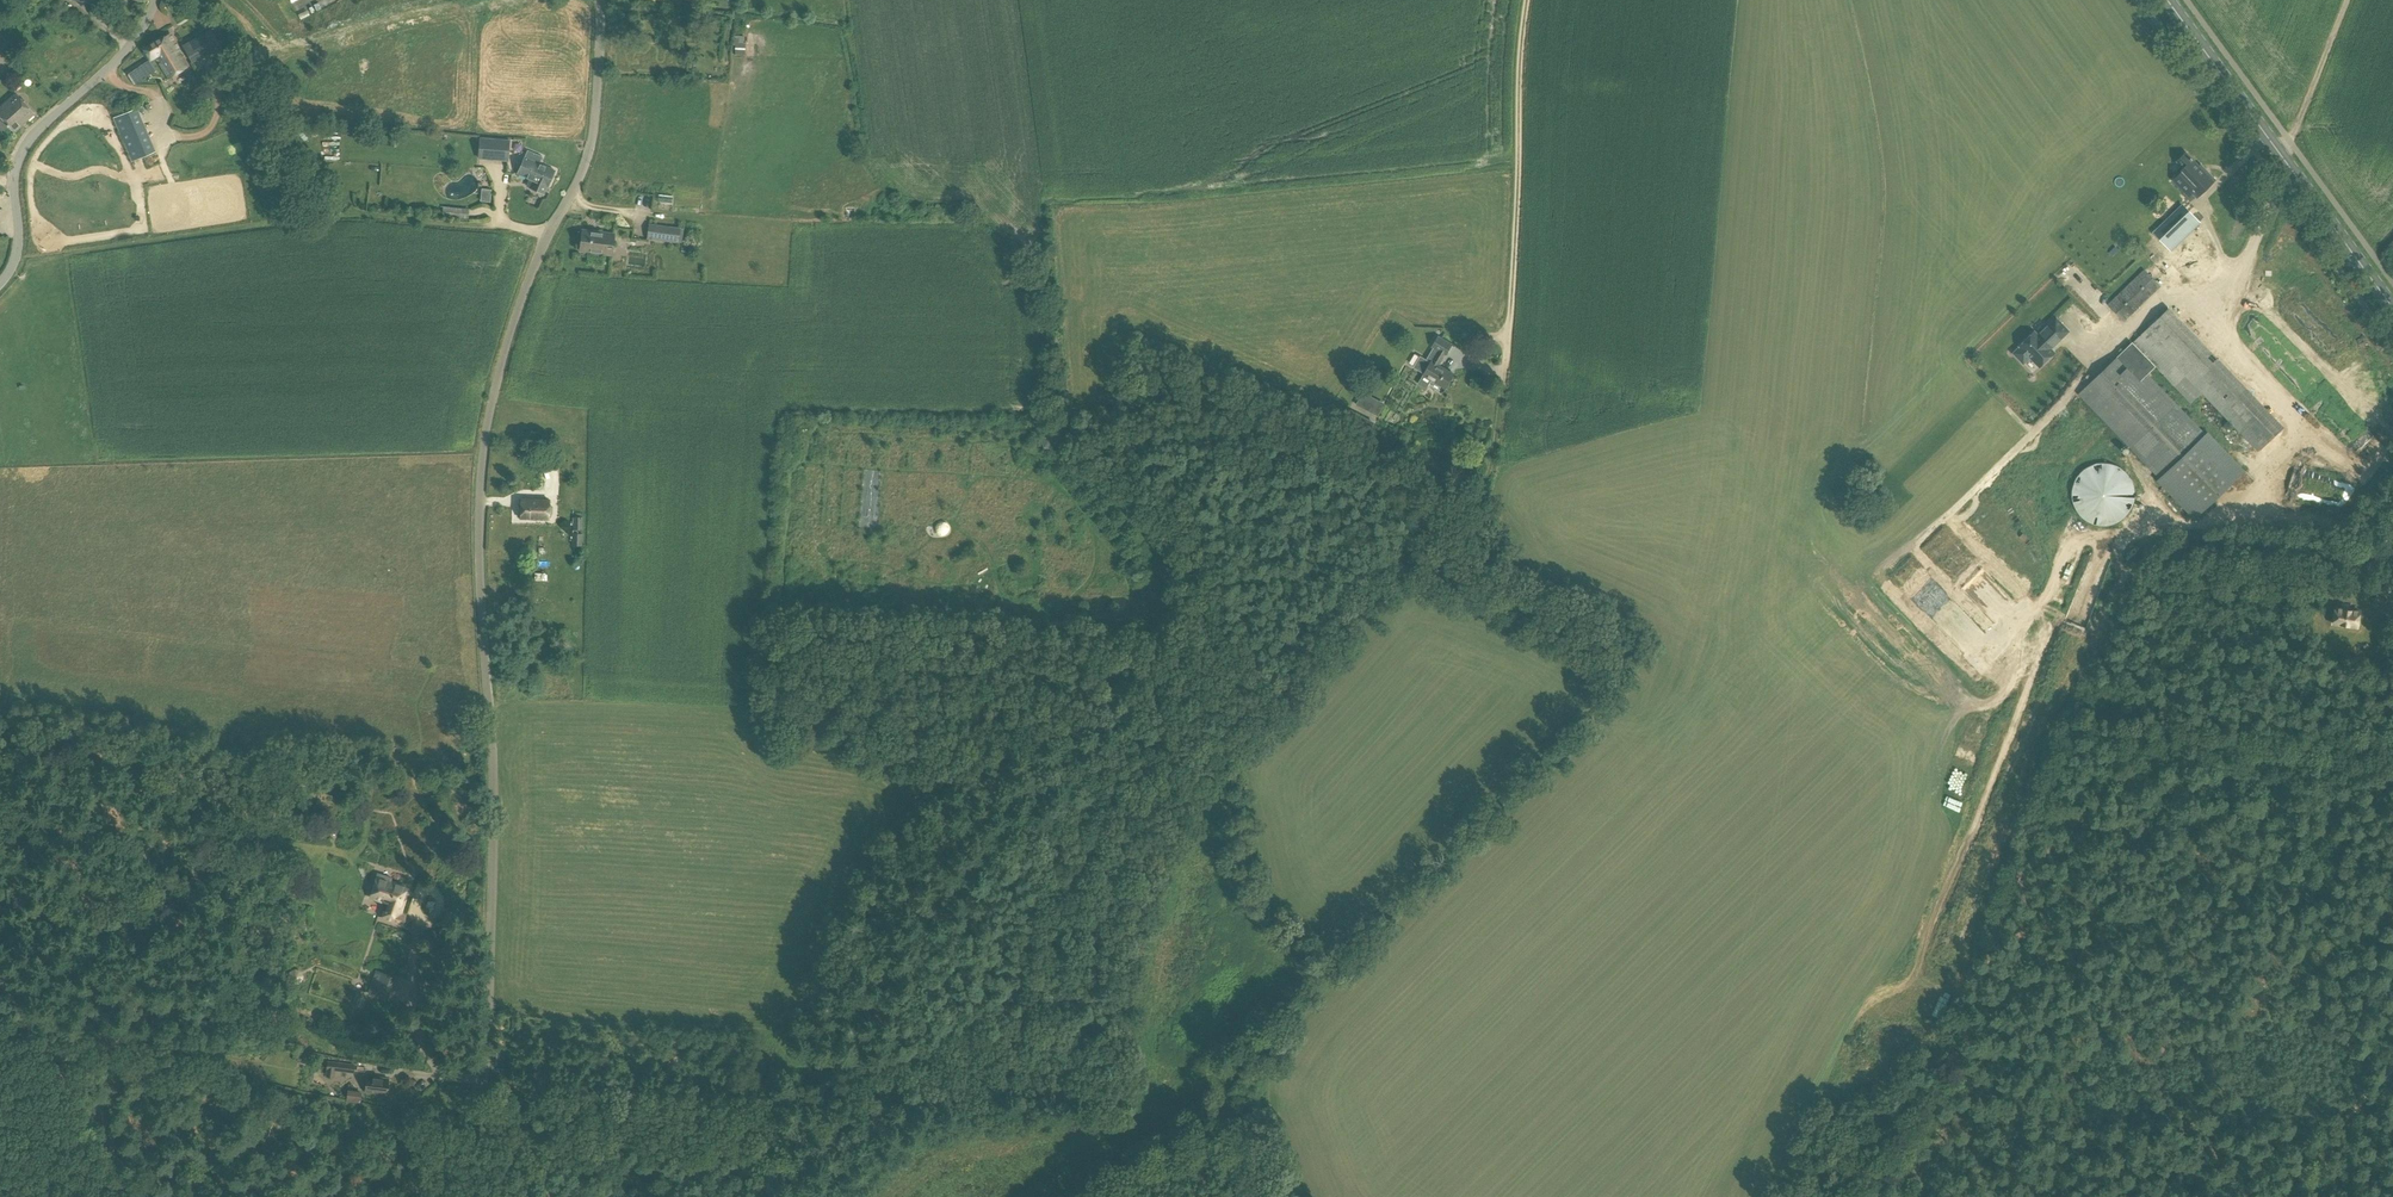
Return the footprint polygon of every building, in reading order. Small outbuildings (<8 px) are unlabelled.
[(214,30),(188,33),(190,53),(217,50),(214,30)] [(738,44),(748,44),(748,30),(739,30),(738,44)] [(158,39),(158,41),(177,73),(187,67),(178,51),(180,50),(170,34),(164,37),(162,36),(158,39)] [(150,60),(127,75),(134,84),(157,69),(152,63),(157,60),(168,78),(177,73),(158,41),(156,40),(151,42),(151,45),(144,49),(150,60)] [(34,113),(16,93),(0,107),(0,116),(14,131),(34,113)] [(112,118),(131,161),(154,151),(135,108),(112,118)] [(508,161),(510,141),(510,140),(479,137),(478,159),(508,161)] [(517,173),(533,180),(540,164),(543,157),(528,150),(517,173)] [(2178,161),(2184,168),(2178,174),(2191,188),(2190,189),(2197,197),(2216,179),(2202,165),(2199,167),(2186,153),(2178,161)] [(540,164),(533,180),(530,188),(543,194),(546,186),(547,187),(555,170),(540,164)] [(483,184),(485,197),(495,196),(493,183),(483,184)] [(458,207),(443,206),(442,216),(457,217),(458,207)] [(2178,221),(2174,225),(2170,229),(2164,223),(2154,233),(2165,245),(2170,249),(2199,222),(2186,208),(2175,217),(2178,221)] [(648,224),(647,239),(678,243),(680,228),(648,224)] [(582,230),(579,251),(591,252),(591,253),(600,255),(600,254),(612,255),(614,234),(582,230)] [(2071,256),(2060,267),(2100,306),(2112,294),(2091,273),(2090,274),(2071,256)] [(2145,269),(2108,304),(2124,321),(2161,286),(2156,280),(2147,271),(2145,269)] [(2274,291),(2264,299),(2271,307),(2281,298),(2274,291)] [(2286,302),(2274,311),(2280,319),(2292,310),(2286,302)] [(2168,309),(2133,342),(2156,366),(2193,404),(2202,396),(2258,455),(2284,430),(2168,309)] [(2013,353),(2024,364),(2031,357),(2040,366),(2054,352),(2051,348),(2069,331),(2054,316),(2046,324),(2047,326),(2038,335),(2034,331),(2020,346),(2013,353)] [(2207,316),(2198,326),(2207,335),(2222,321),(2217,316),(2212,321),(2207,316)] [(1414,367),(1424,373),(1423,375),(1446,389),(1455,375),(1436,364),(1443,353),(1447,355),(1453,345),(1438,336),(1431,346),(1438,350),(1431,362),(1421,356),(1414,367)] [(2125,349),(2078,394),(2079,395),(2107,424),(2160,479),(2196,515),(2242,471),(2207,434),(2148,374),(2156,366),(2133,342),(2125,349)] [(2306,355),(2320,362),(2324,354),(2310,347),(2306,355)] [(2076,375),(2090,357),(2080,348),(2065,367),(2076,375)] [(1378,415),(1385,403),(1372,396),(1371,397),(1363,393),(1357,404),(1378,415)] [(2347,399),(2338,406),(2343,413),(2352,406),(2347,399)] [(1353,412),(1347,423),(1364,432),(1370,421),(1353,412)] [(559,463),(560,452),(552,452),(552,456),(541,455),(540,463),(550,463),(559,463)] [(2334,458),(2302,482),(2313,496),(2345,472),(2334,458)] [(2133,495),(2133,494),(2133,488),(2131,482),(2128,477),(2125,473),(2120,469),(2115,466),(2109,464),(2103,463),(2098,463),(2091,465),(2087,467),(2081,471),(2077,476),(2074,481),(2072,487),(2071,493),(2071,500),(2073,505),(2076,511),(2079,515),(2084,519),(2087,522),(2091,523),(2095,524),(2100,525),(2106,525),(2112,524),(2118,521),(2123,517),(2127,513),(2131,507),(2133,501),(2133,495)] [(521,499),(521,509),(548,510),(549,500),(521,499)] [(548,510),(521,509),(520,519),(548,520),(548,510)] [(582,529),(582,517),(573,517),(572,530),(572,545),(582,546),(582,533),(578,533),(578,530),(582,529)] [(2040,537),(2046,520),(2040,518),(2034,535),(2040,537)] [(2377,595),(2375,600),(2383,604),(2386,599),(2377,595)] [(2334,624),(2357,627),(2360,611),(2336,607),(2334,624)] [(379,874),(371,897),(383,901),(389,903),(387,910),(385,910),(385,911),(383,918),(402,924),(405,916),(400,914),(402,907),(400,906),(403,898),(406,887),(390,881),(391,878),(379,874)] [(324,942),(334,940),(332,930),(322,932),(324,942)] [(389,985),(392,976),(376,971),(373,980),(389,985)] [(325,1077),(334,1078),(335,1071),(353,1074),(354,1064),(327,1061),(325,1077)] [(389,1092),(391,1076),(370,1074),(368,1089),(389,1092)] [(638,1194),(639,1191),(638,1188),(636,1186),(633,1185),(630,1186),(628,1188),(627,1191),(628,1194),(630,1196),(633,1196),(636,1196),(638,1194)]
